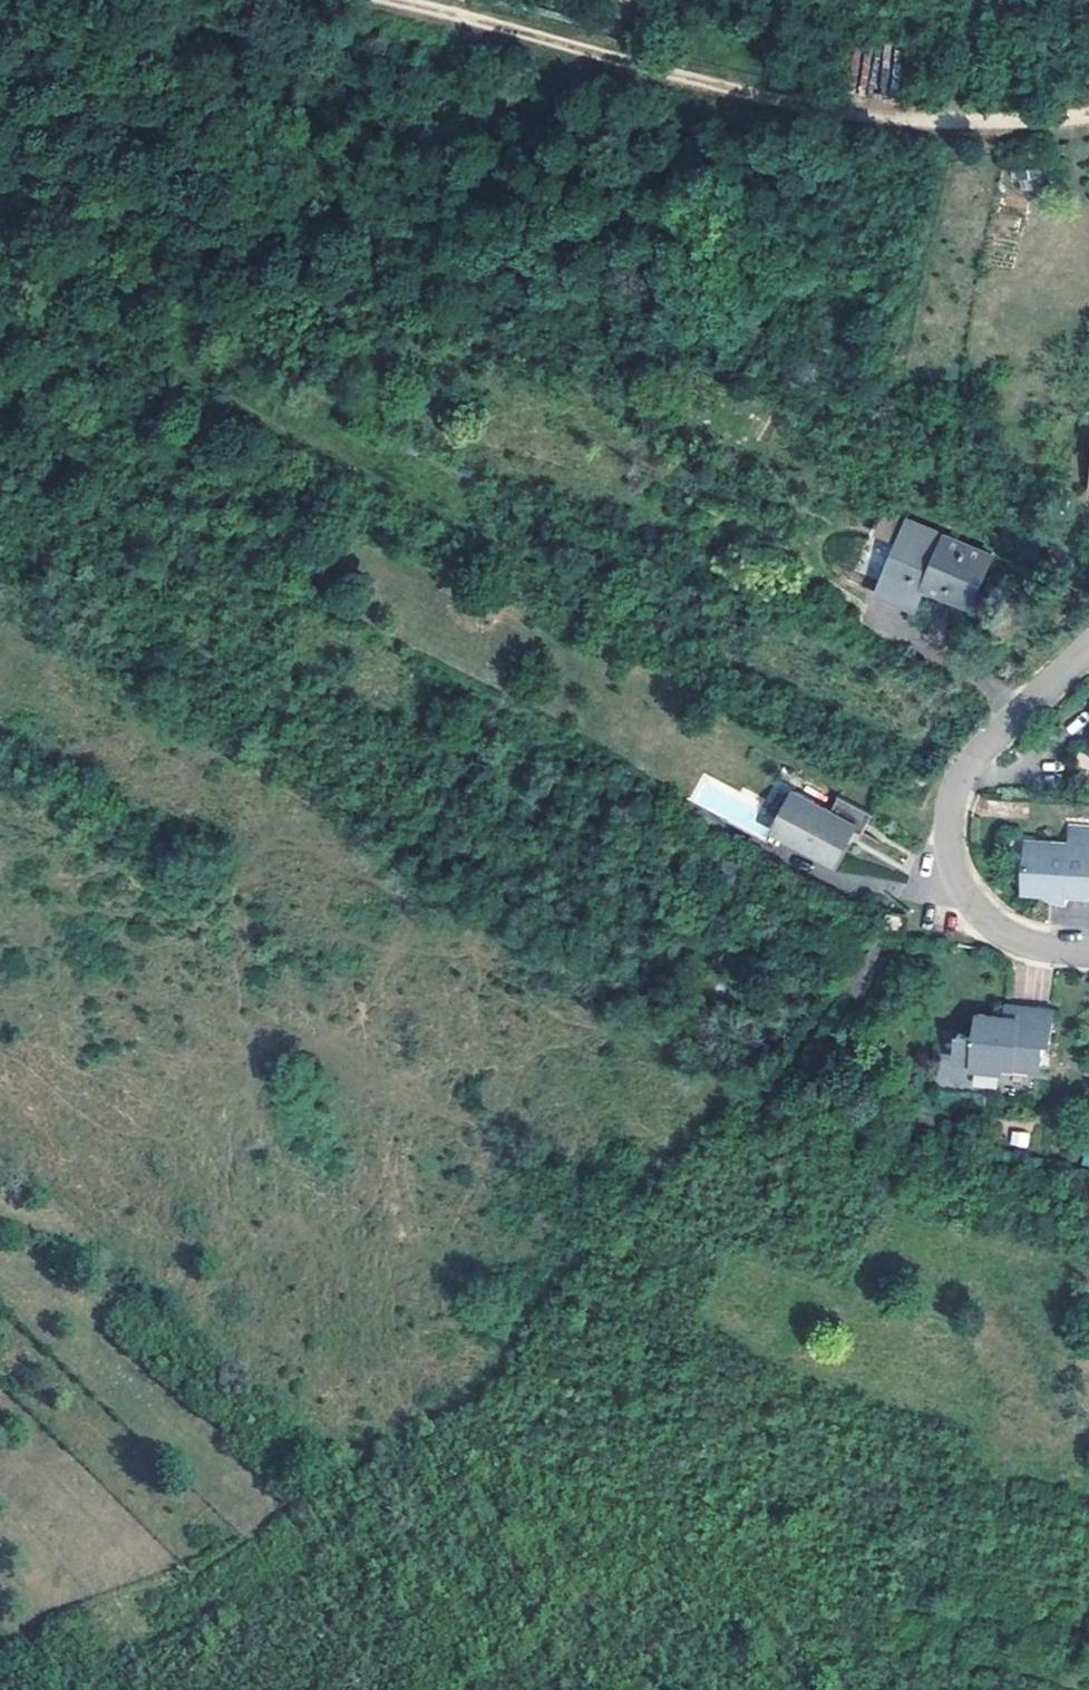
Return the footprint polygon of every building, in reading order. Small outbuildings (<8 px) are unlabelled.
[(988,553),(904,519),(877,591),(905,602),(914,576),(924,579),(923,582),(969,600),(988,553)] [(924,579),(914,576),(905,602),(914,606),(923,582),(924,579)] [(819,800),(795,787),(776,821),(781,824),(778,829),(809,846),(807,849),(835,866),(848,843),(845,841),(854,826),(861,830),(872,810),(838,792),(830,807),(827,813),(815,806),(819,800)] [(830,807),(819,800),(815,806),(827,813),(830,807)] [(1066,824),(1065,842),(1028,838),(1028,858),(1027,883),(1027,890),(1038,891),(1070,893),(1088,894),(1088,875),(1088,826),(1066,824)] [(754,866),(724,848),(712,867),(743,885),(754,866)] [(1070,893),(1038,891),(1063,900),(1070,900),(1070,893)] [(905,913),(886,910),(877,923),(873,930),(901,934),(905,913)] [(857,976),(850,972),(839,988),(851,996),(862,979),(857,976)] [(1015,1005),(1004,1003),(1002,1016),(1014,1017),(1015,1005)] [(1049,1009),(1015,1005),(1014,1017),(1002,1016),(974,1013),(972,1033),(955,1032),(951,1059),(969,1061),(969,1066),(999,1070),(999,1064),(1037,1069),(1040,1044),(1045,1044),(1049,1009)]
